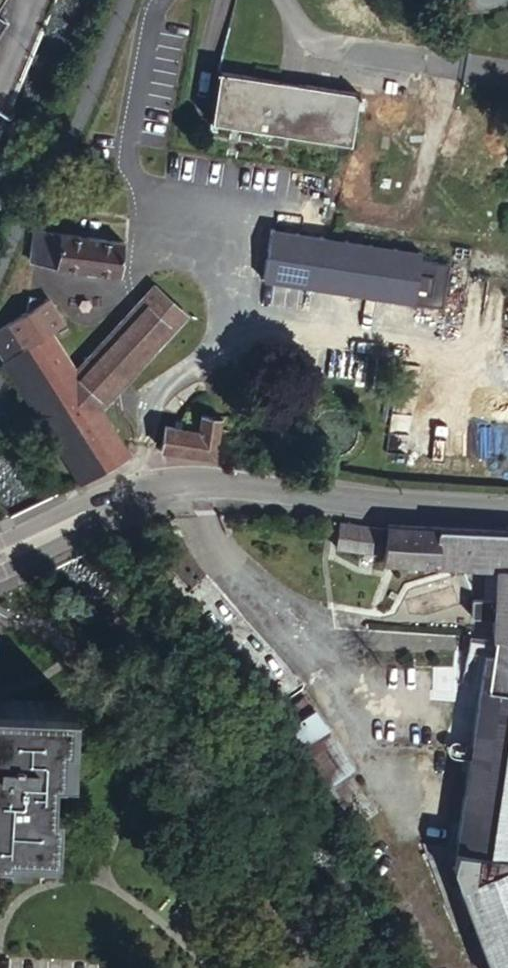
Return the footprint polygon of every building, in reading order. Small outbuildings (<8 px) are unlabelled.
[(222,66),(212,120),(355,144),(364,91),(222,66)] [(63,204),(62,212),(69,213),(71,205),(63,204)] [(38,225),(32,258),(121,272),(126,238),(38,225)] [(450,258),(268,229),(260,280),(442,309),(450,258)] [(81,481),(127,455),(99,408),(188,312),(157,284),(76,370),(51,330),(63,323),(56,310),(60,302),(52,302),(48,295),(47,296),(29,293),(26,307),(23,310),(20,307),(9,316),(10,318),(0,324),(0,348),(6,357),(81,481)] [(160,448),(214,457),(220,419),(214,417),(214,410),(208,410),(208,417),(198,415),(196,430),(164,426),(160,448)] [(341,520),(338,546),(387,553),(386,560),(499,570),(499,601),(477,599),(476,615),(498,617),(498,638),(496,653),(488,652),(467,788),(457,859),(453,860),(494,967),(507,967),(507,529),(388,520),(388,526),(341,520)] [(0,695),(0,846),(3,846),(3,838),(53,841),(56,795),(51,796),(52,765),(59,765),(61,730),(66,731),(68,699),(0,695)] [(308,698),(269,724),(292,758),(320,793),(321,792),(335,808),(337,807),(354,829),(379,812),(352,773),(357,769),(308,698)]
